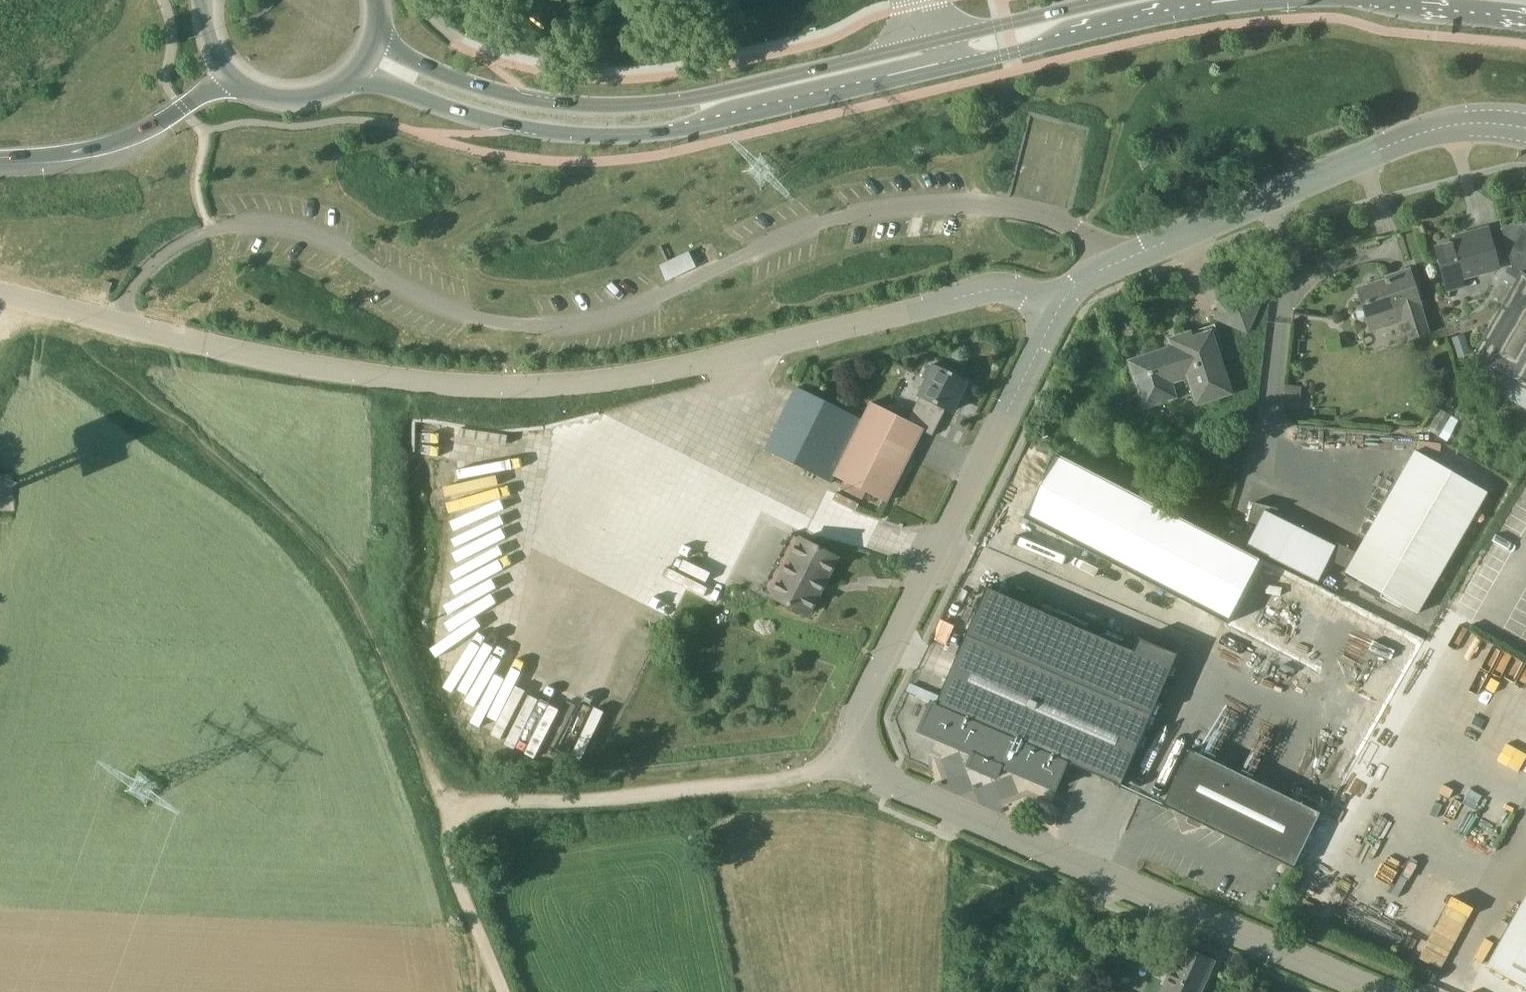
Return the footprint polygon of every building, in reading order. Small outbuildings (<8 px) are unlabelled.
[(1502,228),(1512,267),(1520,273),(1471,358),(1477,362),(1474,379),(1525,409),(1525,226),(1520,223),(1520,224),(1502,228)] [(1436,248),(1446,283),(1498,269),(1487,228),(1468,233),(1469,239),(1436,248)] [(656,265),(661,278),(691,267),(685,253),(656,265)] [(1513,285),(1519,273),(1509,267),(1502,279),(1513,285)] [(1357,290),(1363,307),(1367,306),(1372,321),(1401,311),(1410,340),(1429,333),(1420,305),(1422,305),(1410,270),(1386,278),(1386,279),(1387,279),(1388,280),(1357,290)] [(1180,345),(1129,361),(1141,400),(1166,392),(1164,386),(1199,374),(1202,384),(1191,388),(1197,405),(1232,394),(1212,332),(1216,331),(1216,330),(1193,337),(1191,332),(1177,336),(1180,345)] [(1465,333),(1452,338),(1458,358),(1472,354),(1465,333)] [(951,412),(966,381),(936,365),(936,367),(931,364),(924,378),(929,380),(908,422),(920,427),(919,428),(924,430),(932,435),(945,409),(951,412)] [(1300,409),(1302,387),(1285,385),(1283,408),(1300,409)] [(919,428),(920,427),(908,422),(870,403),(862,419),(798,387),(767,450),(832,483),(836,475),(888,502),(924,430),(919,428)] [(1392,492),(1463,533),(1487,492),(1416,451),(1392,492)] [(1261,560),(1057,455),(1024,518),(1228,623),(1261,560)] [(1369,533),(1440,574),(1463,533),(1392,492),(1369,533)] [(1248,522),(1258,524),(1247,546),(1318,582),(1336,547),(1275,516),(1278,510),(1279,509),(1253,502),(1248,522)] [(837,557),(810,544),(791,533),(761,591),(807,615),(837,557)] [(1369,533),(1365,539),(1345,573),(1417,614),(1440,574),(1369,533)] [(1422,643),(1261,560),(1228,623),(1318,669),(1259,783),(1320,813),(1323,815),(1323,814),(1422,643)] [(1029,746),(1120,786),(1152,714),(966,634),(935,706),(954,714),(942,741),(1017,773),(1029,746)] [(1189,749),(1162,805),(1293,868),(1320,813),(1259,783),(1189,749)] [(1418,884),(1431,890),(1424,905),(1437,910),(1447,888),(1421,876),(1418,884)] [(1443,912),(1455,916),(1463,893),(1451,889),(1443,912)] [(1487,966),(1525,988),(1525,896),(1487,966)] [(1164,991),(1198,991),(1212,961),(1183,948),(1164,991)]
